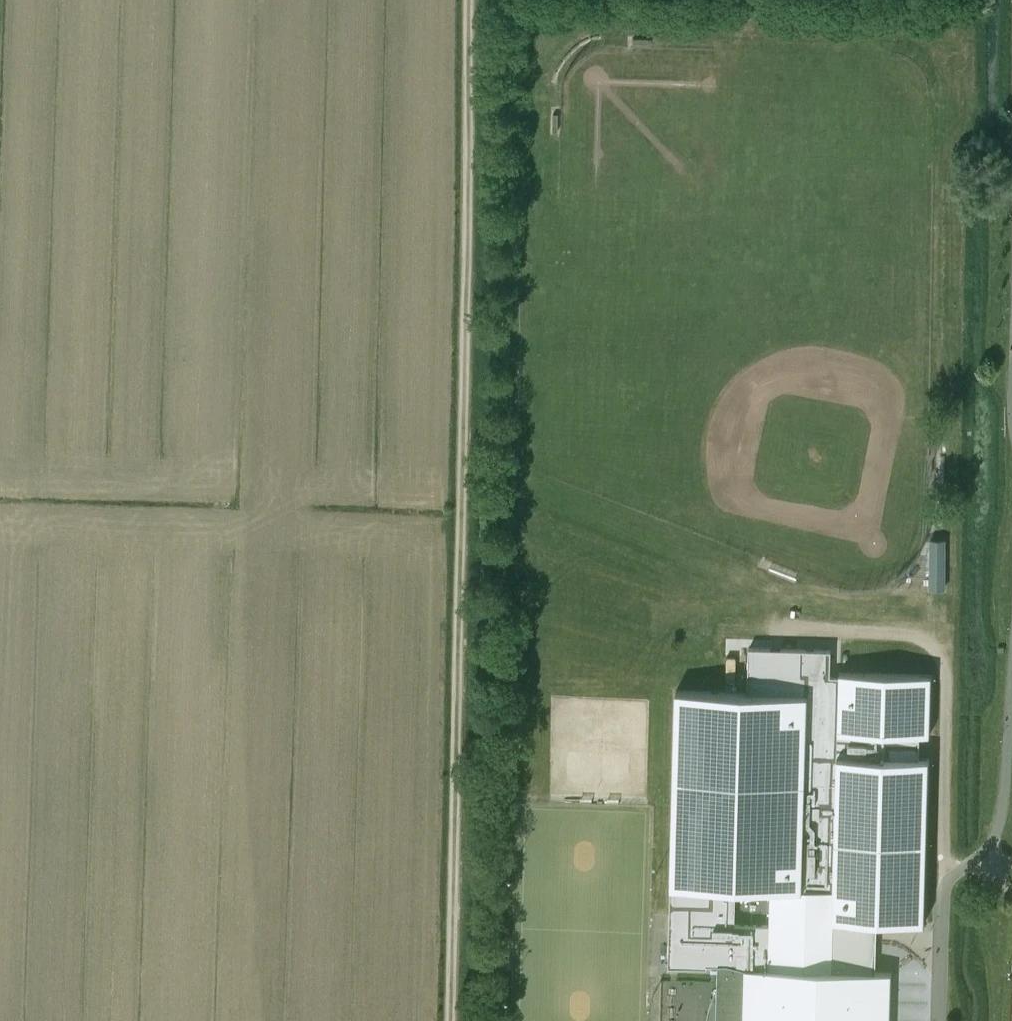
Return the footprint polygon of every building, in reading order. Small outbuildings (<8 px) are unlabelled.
[(944,588),(944,540),(930,540),(930,588),(944,588)] [(892,973),(876,973),(877,923),(925,924),(928,829),(930,760),(919,760),(920,735),(930,735),(932,675),(840,673),(840,676),(831,676),(832,651),(751,649),(749,693),(677,691),(673,829),(671,888),(669,967),(708,968),(708,966),(718,966),(717,997),(714,997),(712,1003),(710,1008),(709,1014),(708,1019),(708,1020),(890,1020),(892,973)]
